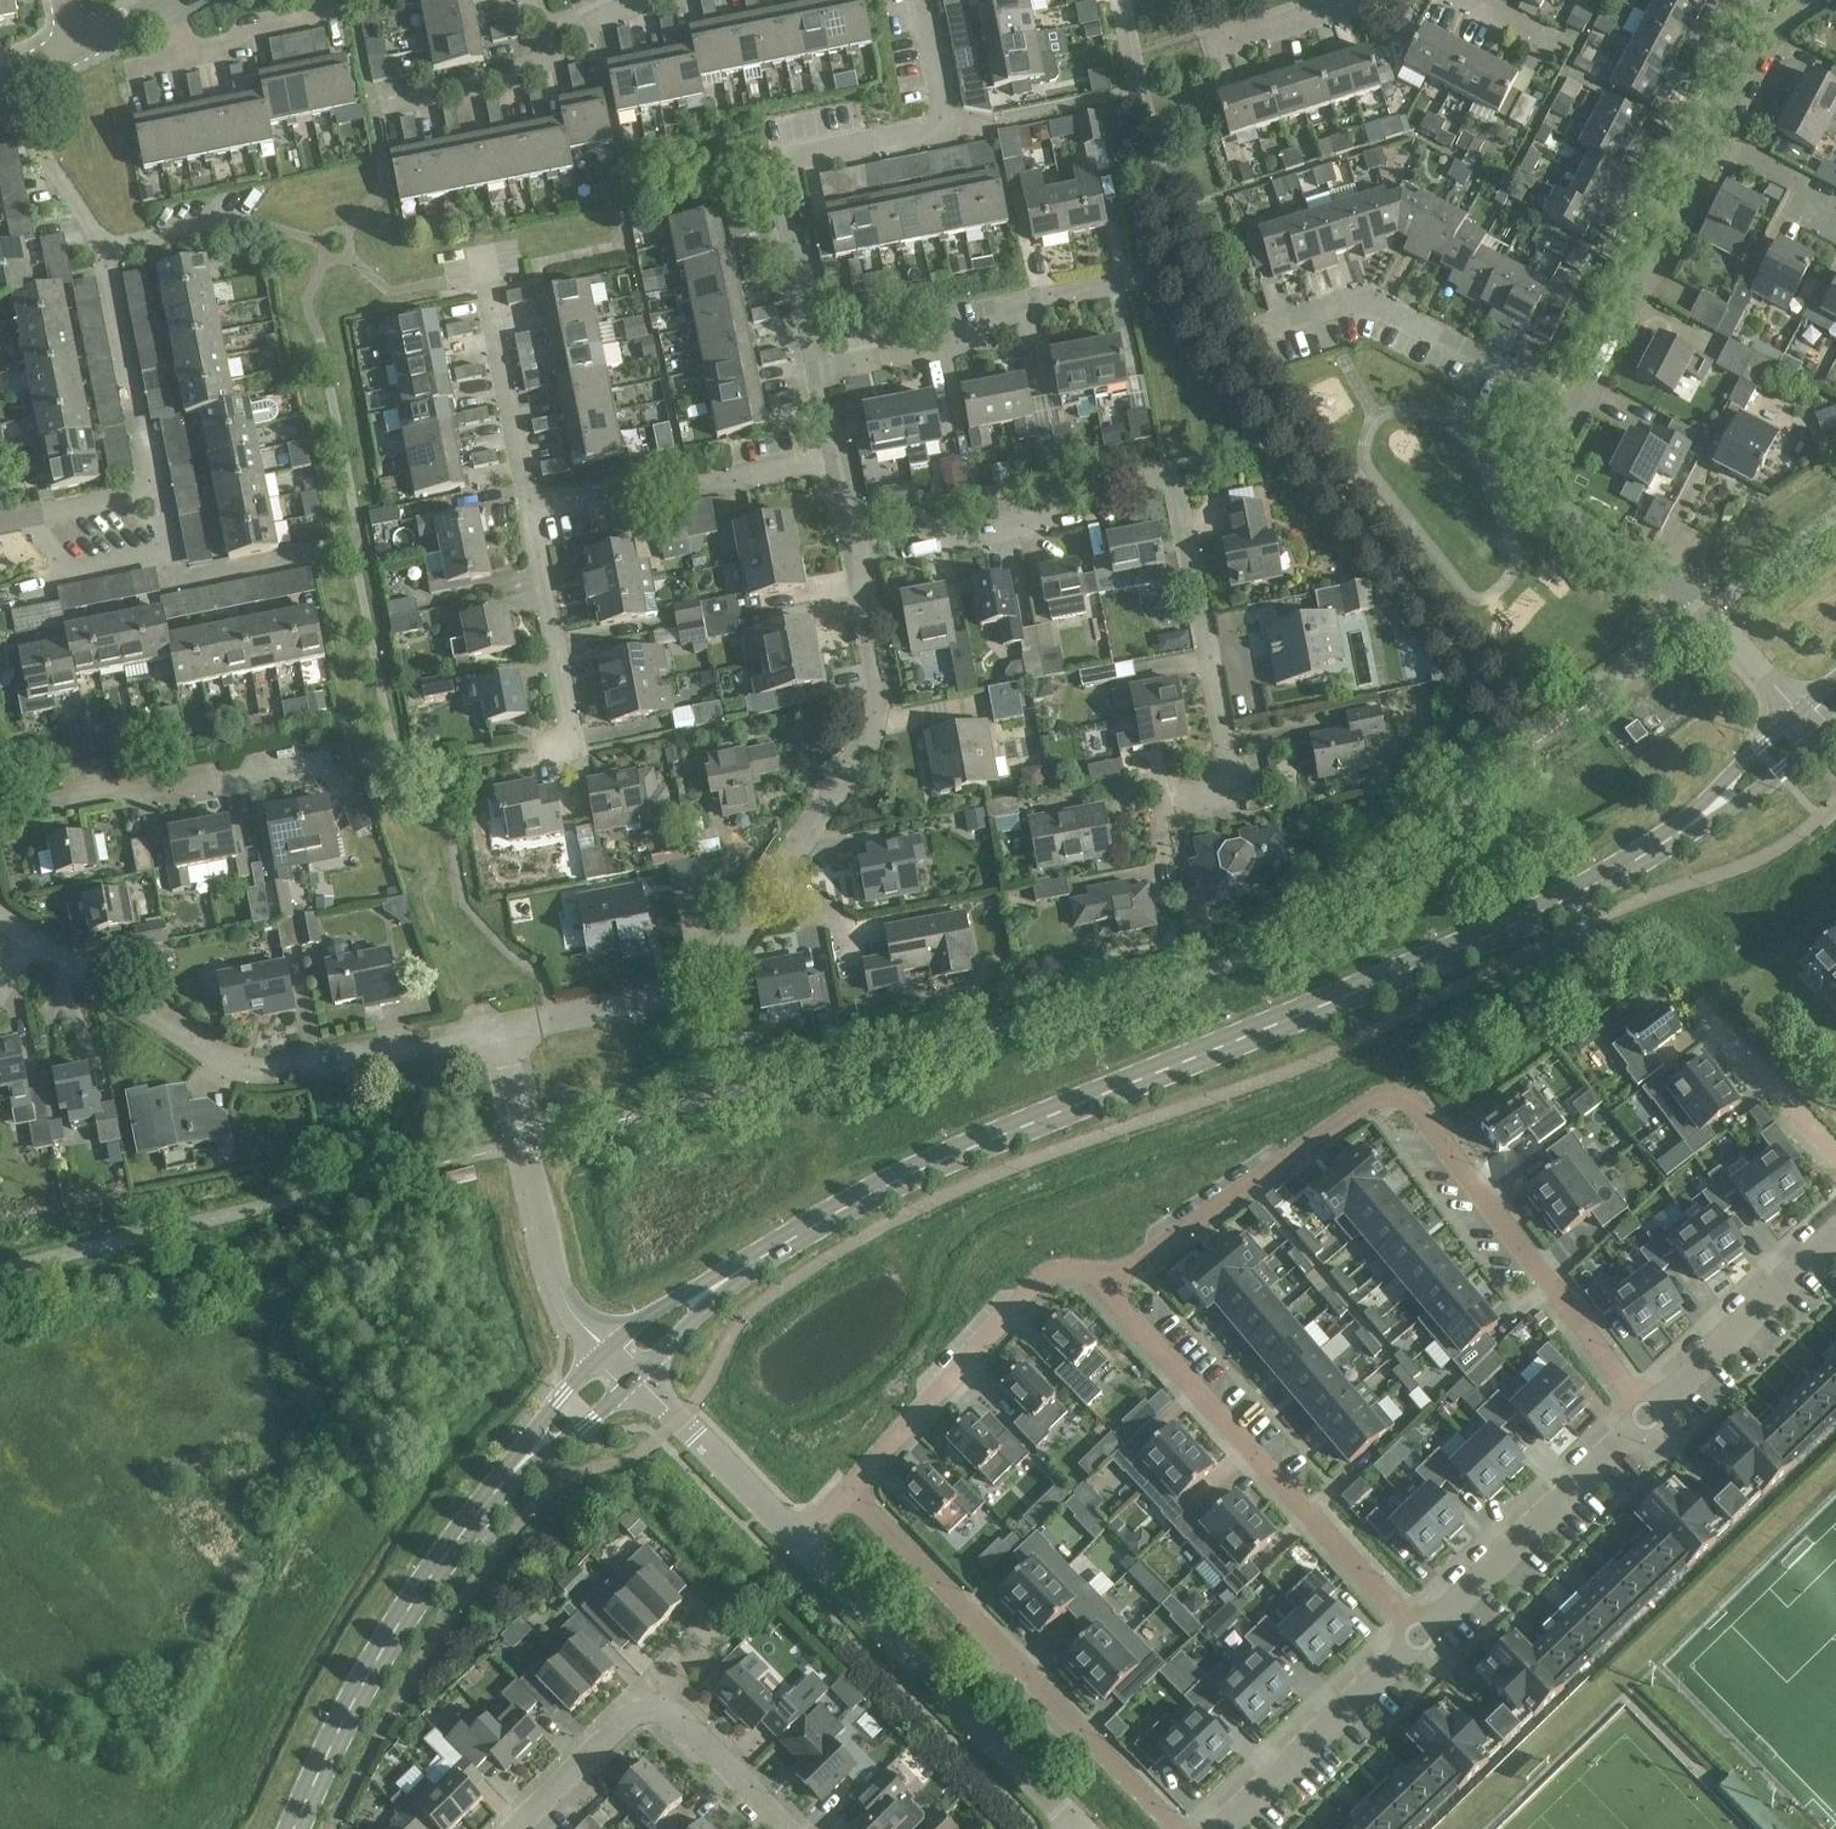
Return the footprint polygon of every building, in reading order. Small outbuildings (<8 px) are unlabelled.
[(18,20),(14,0),(0,0),(0,24),(18,20)] [(416,9),(417,15),(423,13),(426,30),(476,20),(472,0),(461,0),(416,9)] [(421,6),(416,7),(416,9),(461,0),(420,0),(421,6)] [(714,8),(713,0),(700,0),(702,10),(714,8)] [(747,14),(760,12),(757,0),(753,0),(745,2),(747,14)] [(842,2),(853,57),(856,57),(855,52),(874,48),(864,0),(853,0),(842,2)] [(979,6),(983,27),(1034,17),(1046,14),(1043,0),(1008,0),(979,6)] [(1537,13),(1544,0),(1513,0),(1537,13)] [(1647,17),(1698,44),(1703,33),(1693,28),(1700,15),(1670,0),(1656,0),(1647,17)] [(1706,3),(1716,8),(1721,0),(1670,0),(1700,15),(1706,3)] [(957,5),(959,14),(973,11),(973,7),(971,1),(957,5)] [(842,2),(820,7),(830,57),(846,54),(847,59),(853,57),(842,2)] [(959,14),(957,5),(945,7),(946,12),(947,17),(959,14)] [(820,7),(798,11),(810,67),(812,66),(811,61),(830,57),(820,7)] [(1096,7),(1085,9),(1089,27),(1100,24),(1096,7)] [(717,20),(714,8),(702,10),(704,23),(717,20)] [(798,11),(777,15),(787,66),(802,63),(803,68),(810,67),(798,11)] [(1613,30),(1618,20),(1603,11),(1597,21),(1613,30)] [(1827,20),(1833,29),(1835,26),(1835,14),(1827,20)] [(383,38),(378,15),(360,19),(365,42),(383,38)] [(777,15),(755,20),(766,75),(771,74),(770,69),(787,66),(777,15)] [(1034,17),(983,27),(984,35),(986,46),(987,48),(1038,38),(1037,34),(1034,17)] [(1571,17),(1566,26),(1581,35),(1587,25),(1571,17)] [(1647,17),(1635,41),(1676,62),(1682,50),(1692,55),(1698,44),(1647,17)] [(476,20),(426,30),(430,48),(425,49),(425,52),(480,41),(476,20)] [(675,33),(672,20),(660,23),(662,35),(675,33)] [(755,20),(733,24),(744,75),(761,71),(762,76),(766,75),(755,20)] [(1613,30),(1597,21),(1593,29),(1609,37),(1613,30)] [(733,24),(712,28),(722,80),(723,84),(727,83),(726,78),(744,75),(733,24)] [(1089,27),(1087,27),(1089,40),(1103,37),(1100,24),(1089,27)] [(506,41),(518,39),(516,26),(504,29),(506,41)] [(712,28),(690,33),(694,49),(701,84),(702,84),(704,83),(722,80),(712,28)] [(504,29),(491,31),(494,43),(506,41),(504,29)] [(630,29),(624,30),(618,31),(620,44),(633,41),(630,29)] [(325,31),(312,33),(315,46),(327,43),(325,31)] [(1427,83),(1447,43),(1424,31),(1404,71),(1427,83)] [(662,35),(665,48),(677,45),(675,33),(662,35)] [(1038,38),(987,48),(991,69),(1051,57),(1046,37),(1042,38),(1038,38)] [(1591,37),(1586,45),(1593,48),(1597,39),(1591,37)] [(270,41),(272,54),(283,52),(285,52),(282,39),(270,41)] [(435,73),(485,63),(480,41),(425,52),(426,57),(432,56),(435,73)] [(623,56),(632,54),(635,53),(633,41),(620,44),(623,56)] [(1635,41),(1622,64),(1674,90),(1679,80),(1669,75),(1676,62),(1635,41)] [(327,43),(315,46),(317,58),(330,55),(327,43)] [(1450,95),(1470,55),(1447,43),(1427,83),(1450,95)] [(965,47),(967,57),(980,55),(978,45),(965,47)] [(967,57),(965,47),(954,50),(955,54),(956,60),(967,57)] [(693,49),(673,53),(683,103),(704,99),(701,84),(694,49),(693,49)] [(285,65),(283,52),(272,54),(274,67),(285,65)] [(662,108),(679,104),(680,109),(684,109),(683,103),(673,53),(651,57),(662,108)] [(1343,62),(1356,102),(1381,95),(1369,54),(1343,62)] [(1494,67),(1470,55),(1450,95),(1473,106),(1474,106),(1494,67)] [(630,62),(641,118),(647,117),(645,111),(662,108),(651,57),(630,62)] [(1039,59),(991,69),(993,78),(994,83),(995,90),(996,94),(1028,87),(1032,90),(1055,85),(1059,80),(1056,61),(1051,57),(1039,59)] [(1578,58),(1573,67),(1589,76),(1594,66),(1578,58)] [(335,119),(340,118),(338,113),(356,109),(347,60),(324,64),(335,119)] [(641,118),(630,62),(608,66),(618,117),(637,113),(638,118),(641,118)] [(1318,70),(1331,110),(1356,102),(1343,62),(1318,70)] [(324,64),(302,69),(312,118),(328,115),(329,120),(335,119),(324,64)] [(1622,64),(1610,87),(1652,109),(1657,98),(1667,103),(1674,90),(1622,64)] [(584,78),(581,65),(569,68),(571,80),(584,78)] [(245,79),(243,66),(230,69),(233,81),(245,79)] [(1516,79),(1494,67),(1474,106),(1473,106),(1469,114),(1490,125),(1494,117),(1497,118),(1499,115),(1509,120),(1508,121),(1510,122),(1524,95),(1512,89),(1517,79),(1516,79)] [(295,121),(312,118),(302,69),(280,73),(291,128),(296,127),(295,121)] [(1293,77),(1305,118),(1331,110),(1318,70),(1293,77)] [(288,129),(291,128),(280,73),(259,77),(273,147),(277,146),(273,126),(287,123),(288,129)] [(202,87),(200,75),(187,77),(190,89),(202,87)] [(845,76),(834,78),(837,92),(848,90),(845,76)] [(1808,76),(1793,104),(1835,127),(1835,91),(1808,76)] [(242,101),(252,156),(258,154),(257,149),(273,147),(259,77),(258,77),(262,97),(242,101)] [(1267,85),(1280,126),(1305,118),(1293,77),(1267,85)] [(571,80),(574,93),(587,91),(584,78),(571,80)] [(233,81),(235,93),(248,91),(245,79),(233,81)] [(159,95),(157,83),(145,85),(147,98),(159,95)] [(961,90),(963,100),(988,95),(986,85),(961,90)] [(1242,93),(1254,134),(1280,126),(1267,85),(1242,93)] [(190,89),(192,102),(205,100),(202,87),(190,89)] [(823,87),(814,89),(816,96),(825,94),(823,87)] [(1554,103),(1570,111),(1575,103),(1574,102),(1577,96),(1568,91),(1565,97),(1559,94),(1554,103)] [(544,105),(542,93),(529,95),(532,107),(544,105)] [(1242,93),(1217,101),(1229,142),(1254,134),(1242,93)] [(147,98),(149,110),(162,108),(159,95),(147,98)] [(613,145),(603,95),(582,100),(592,153),(598,152),(597,148),(613,145)] [(1524,95),(1510,122),(1524,130),(1537,103),(1524,95)] [(1641,149),(1646,139),(1638,134),(1645,121),(1604,99),(1592,123),(1641,149)] [(570,153),(586,150),(587,154),(592,153),(582,100),(561,104),(570,153)] [(220,105),(230,155),(248,151),(249,156),(252,156),(242,101),(220,105)] [(502,114),(499,101),(487,104),(489,116),(502,114)] [(713,102),(705,104),(706,108),(707,117),(716,115),(713,102)] [(1554,103),(1550,111),(1566,120),(1570,111),(1554,103)] [(561,104),(557,104),(561,123),(543,127),(553,182),(557,181),(556,176),(574,173),(570,153),(561,104)] [(1835,138),(1835,127),(1793,104),(1777,134),(1813,153),(1823,133),(1835,140),(1835,138)] [(199,110),(210,164),(214,163),(214,158),(230,155),(220,105),(199,110)] [(532,107),(534,120),(547,117),(544,105),(532,107)] [(178,114),(188,163),(205,160),(206,164),(210,164),(199,110),(178,114)] [(459,122),(456,110),(444,112),(446,124),(459,122)] [(1098,113),(1077,117),(1083,147),(1103,143),(1098,113)] [(157,118),(167,173),(173,172),(172,166),(188,163),(178,114),(157,118)] [(489,116),(492,128),(504,126),(502,114),(489,116)] [(1438,119),(1428,114),(1420,130),(1430,135),(1438,119)] [(1389,120),(1395,137),(1404,134),(1399,117),(1389,120)] [(157,118),(135,122),(145,172),(162,168),(163,173),(167,173),(157,118)] [(416,130),(414,118),(401,120),(404,133),(416,130)] [(1438,119),(1430,135),(1438,139),(1446,123),(1438,119)] [(1389,120),(1380,123),(1385,140),(1395,137),(1389,120)] [(446,124),(449,137),(462,134),(459,122),(446,124)] [(1592,123),(1579,147),(1592,153),(1620,167),(1626,156),(1635,161),(1641,149),(1592,123)] [(543,127),(521,131),(531,181),(548,178),(549,183),(553,182),(543,127)] [(1069,237),(1061,193),(1043,196),(1039,175),(1026,178),(1022,158),(1023,158),(1022,152),(1018,130),(1017,129),(998,132),(1003,162),(1009,191),(1022,188),(1033,243),(1069,237)] [(404,133),(406,145),(419,143),(416,130),(404,133)] [(521,131),(500,135),(510,190),(514,189),(513,185),(531,181),(521,131)] [(1344,153),(1354,150),(1349,133),(1339,136),(1344,153)] [(1484,143),(1475,138),(1474,140),(1463,134),(1456,148),(1468,153),(1467,154),(1476,159),(1484,143)] [(500,135),(478,139),(488,190),(505,186),(506,191),(510,190),(500,135)] [(1339,136),(1315,144),(1321,160),(1344,153),(1339,136)] [(478,139),(457,143),(467,198),(472,197),(471,193),(488,190),(478,139)] [(457,143),(435,147),(445,198),(462,195),(463,199),(467,198),(457,143)] [(1416,143),(1413,148),(1415,156),(1420,159),(1426,147),(1416,143)] [(968,161),(980,159),(977,146),(965,149),(968,161)] [(445,198),(435,147),(414,152),(424,206),(429,205),(428,201),(445,198)] [(1293,169),(1304,166),(1299,149),(1288,152),(1293,169)] [(1381,149),(1372,152),(1378,169),(1387,166),(1381,149)] [(1530,150),(1519,171),(1530,177),(1542,156),(1530,150)] [(414,152),(392,156),(402,206),(420,203),(420,207),(424,206),(414,152)] [(1288,152),(1280,154),(1286,172),(1293,169),(1288,152)] [(1368,172),(1378,169),(1372,152),(1363,155),(1368,172)] [(1621,198),(1634,175),(1620,167),(1592,153),(1580,176),(1621,198)] [(22,167),(19,155),(0,159),(0,171),(22,167)] [(925,170),(938,168),(936,155),(922,157),(925,170)] [(1462,163),(1466,165),(1473,169),(1476,163),(1466,157),(1462,163)] [(980,159),(968,161),(970,174),(982,172),(980,159)] [(1457,182),(1466,165),(1462,163),(1462,165),(1456,162),(1448,177),(1457,182)] [(883,178),(894,176),(892,163),(881,166),(883,178)] [(1061,193),(1069,237),(1105,230),(1093,164),(1075,168),(1079,189),(1061,193)] [(1248,165),(1239,168),(1244,184),(1254,181),(1248,165)] [(1325,186),(1336,182),(1331,165),(1319,169),(1325,186)] [(1457,182),(1465,186),(1473,170),(1472,170),(1473,169),(1466,165),(1457,182)] [(24,179),(22,167),(0,171),(0,184),(24,179)] [(938,168),(925,170),(927,183),(941,181),(938,168)] [(1319,169),(1312,171),(1318,188),(1325,186),(1319,169)] [(1531,191),(1537,181),(1519,171),(1513,181),(1531,191)] [(839,188),(852,185),(849,172),(836,174),(839,188)] [(894,176),(883,178),(886,192),(897,190),(894,176)] [(1301,190),(1296,176),(1271,184),(1277,201),(1287,197),(1286,194),(1301,190)] [(1580,176),(1567,199),(1604,219),(1605,219),(1609,221),(1621,198),(1580,176)] [(998,177),(978,181),(988,237),(994,236),(993,229),(1008,227),(998,177)] [(983,238),(988,237),(978,181),(957,185),(966,235),(982,232),(983,238)] [(852,185),(839,188),(842,201),(855,198),(852,185)] [(949,238),(966,235),(957,185),(935,190),(945,246),(950,245),(949,238)] [(1604,219),(1567,199),(1544,185),(1532,209),(1543,216),(1582,237),(1589,224),(1599,230),(1604,219)] [(1784,192),(1770,185),(1764,196),(1778,203),(1784,192)] [(1512,191),(1503,186),(1494,202),(1504,206),(1512,191)] [(152,189),(141,191),(143,204),(154,202),(152,189)] [(1760,207),(1727,189),(1701,239),(1734,257),(1760,207)] [(940,247),(945,246),(935,190),(913,194),(923,243),(938,240),(940,247)] [(906,247),(923,243),(913,194),(892,198),(902,254),(907,253),(906,247)] [(1374,259),(1386,255),(1382,244),(1398,239),(1403,198),(1389,202),(1386,194),(1357,203),(1374,259)] [(1442,210),(1419,197),(1415,205),(1403,198),(1398,239),(1408,244),(1403,253),(1414,259),(1442,210)] [(898,255),(902,254),(892,198),(871,203),(880,252),(896,249),(898,255)] [(5,208),(7,220),(31,215),(29,203),(5,208)] [(863,255),(880,252),(871,203),(849,207),(860,263),(864,262),(863,255)] [(1357,203),(1332,211),(1347,256),(1359,252),(1362,262),(1374,259),(1357,203)] [(854,264),(860,263),(849,207),(826,211),(829,228),(816,231),(821,260),(835,257),(836,261),(853,257),(854,264)] [(1414,259),(1426,266),(1430,257),(1442,263),(1462,227),(1465,222),(1442,210),(1414,259)] [(1332,211),(1308,218),(1326,274),(1336,271),(1333,260),(1347,256),(1332,211)] [(7,220),(10,232),(34,227),(31,215),(7,220)] [(724,236),(719,215),(669,225),(673,243),(667,244),(668,248),(724,236)] [(1308,218),(1284,226),(1298,271),(1309,267),(1313,278),(1326,274),(1308,218)] [(744,237),(756,235),(754,223),(741,225),(744,237)] [(741,225),(729,227),(731,240),(744,237),(741,225)] [(1297,271),(1298,271),(1284,226),(1260,234),(1271,268),(1275,281),(1298,274),(1297,271)] [(1442,263),(1442,264),(1440,269),(1452,276),(1447,286),(1457,291),(1479,251),(1485,240),(1462,227),(1442,263)] [(1549,232),(1539,228),(1532,243),(1541,248),(1549,232)] [(1549,232),(1541,248),(1548,252),(1563,260),(1571,245),(1571,244),(1557,237),(1549,232)] [(1257,272),(1271,268),(1260,234),(1246,238),(1257,272)] [(678,268),(732,257),(732,256),(728,256),(724,236),(668,248),(669,253),(675,252),(678,268)] [(29,266),(24,241),(12,244),(0,246),(0,272),(29,266)] [(1756,285),(1751,295),(1753,296),(1766,302),(1766,303),(1785,312),(1792,298),(1812,260),(1778,242),(1756,285)] [(43,250),(45,262),(69,257),(67,245),(43,250)] [(1573,249),(1563,268),(1578,276),(1588,257),(1573,249)] [(1502,264),(1479,251),(1457,291),(1459,292),(1457,296),(1478,308),(1502,264)] [(45,262),(48,274),(71,269),(69,257),(45,262)] [(678,268),(678,270),(683,269),(686,284),(681,285),(682,289),(736,278),(732,257),(678,268)] [(964,258),(953,261),(956,275),(967,272),(964,258)] [(992,258),(971,262),(972,271),(993,267),(992,258)] [(158,270),(163,295),(212,285),(206,260),(158,270)] [(1525,276),(1502,264),(1478,308),(1479,308),(1481,305),(1493,312),(1488,321),(1497,326),(1525,276)] [(758,279),(770,277),(768,265),(755,267),(758,279)] [(0,272),(0,298),(16,295),(16,294),(34,290),(29,266),(0,272)] [(755,267),(743,269),(745,281),(758,279),(755,267)] [(655,271),(643,274),(641,275),(645,295),(661,291),(656,271),(655,271)] [(1826,275),(1814,298),(1813,298),(1801,320),(1828,334),(1835,321),(1835,281),(1826,275)] [(1548,288),(1525,276),(1497,326),(1509,333),(1514,323),(1526,329),(1548,288)] [(740,300),(736,278),(682,289),(683,294),(688,293),(691,309),(740,300)] [(862,280),(852,282),(854,294),(864,292),(862,280)] [(596,282),(541,293),(545,316),(595,306),(592,289),(597,288),(596,282)] [(34,290),(16,294),(16,295),(21,318),(66,309),(61,284),(50,286),(34,290)] [(128,302),(152,297),(150,285),(126,290),(128,302)] [(163,295),(168,320),(217,310),(212,285),(163,295)] [(1548,288),(1526,329),(1527,330),(1526,333),(1548,344),(1571,301),(1548,288)] [(534,301),(531,289),(507,294),(509,307),(534,301)] [(75,294),(77,306),(101,302),(98,290),(75,294)] [(1688,319),(1715,334),(1728,307),(1701,293),(1688,319)] [(131,314),(155,309),(152,297),(128,302),(131,314)] [(691,309),(695,330),(690,331),(690,332),(745,321),(740,300),(691,309)] [(77,306),(80,318),(103,313),(101,302),(77,306)] [(1730,304),(1729,307),(1715,334),(1730,342),(1745,312),(1730,304)] [(595,306),(545,316),(550,337),(599,328),(595,306)] [(766,322),(777,320),(775,308),(763,310),(766,322)] [(66,309),(21,318),(26,343),(40,340),(71,333),(66,309)] [(222,336),(217,310),(168,320),(173,346),(222,336)] [(763,310),(752,312),(754,324),(766,322),(763,310)] [(436,315),(388,324),(392,346),(440,337),(436,315)] [(627,344),(647,341),(643,321),(623,324),(627,344)] [(699,352),(749,342),(745,321),(690,332),(692,339),(696,338),(699,352)] [(471,324),(459,327),(461,339),(474,337),(471,324)] [(459,327),(447,329),(449,341),(461,339),(459,327)] [(599,328),(550,337),(554,359),(604,349),(599,328)] [(539,332),(527,335),(530,347),(542,345),(539,332)] [(40,340),(26,343),(31,367),(76,358),(71,333),(40,340)] [(527,335),(515,337),(517,350),(530,347),(527,335)] [(138,353),(162,348),(160,336),(136,341),(138,353)] [(227,359),(222,336),(173,346),(177,369),(227,359)] [(440,337),(392,346),(395,367),(444,358),(440,337)] [(87,355),(110,350),(108,339),(85,343),(87,355)] [(275,339),(267,340),(268,351),(277,350),(275,339)] [(1692,356),(1659,339),(1639,378),(1673,395),(1683,375),(1700,384),(1709,367),(1691,358),(1692,356)] [(657,362),(653,341),(642,343),(646,365),(657,362)] [(698,373),(699,375),(753,365),(749,342),(699,352),(703,373),(698,373)] [(1740,380),(1741,381),(1754,355),(1728,342),(1716,367),(1741,380),(1740,380)] [(1117,344),(1083,351),(1092,396),(1110,392),(1112,403),(1128,400),(1117,344)] [(141,364),(165,360),(162,348),(138,353),(141,364)] [(604,349),(554,359),(558,380),(608,370),(604,349)] [(87,355),(89,367),(113,362),(110,350),(87,355)] [(772,353),(775,365),(788,363),(785,350),(772,353)] [(1083,351),(1051,357),(1061,412),(1076,409),(1075,399),(1092,396),(1083,351)] [(1771,351),(1765,361),(1775,366),(1777,367),(1782,357),(1771,351)] [(775,365),(772,353),(760,355),(763,367),(775,365)] [(1761,391),(1775,366),(1765,361),(1754,355),(1741,381),(1756,389),(1761,391)] [(76,358),(31,367),(36,391),(81,382),(76,358)] [(444,358),(395,367),(396,371),(399,388),(448,379),(445,361),(444,358)] [(177,369),(182,393),(231,383),(227,359),(177,369)] [(1792,362),(1786,372),(1796,377),(1801,367),(1792,362)] [(705,381),(708,396),(758,386),(753,365),(699,375),(700,382),(705,381)] [(479,367),(467,369),(469,382),(482,379),(479,367)] [(467,369),(455,371),(457,384),(469,382),(467,369)] [(608,370),(558,380),(562,402),(612,392),(608,370)] [(548,376),(536,378),(538,391),(550,388),(548,376)] [(536,378),(523,381),(526,393),(538,391),(536,378)] [(448,379),(399,388),(400,392),(403,410),(452,401),(449,383),(448,379)] [(1023,381),(991,387),(999,429),(1014,426),(1018,444),(1036,440),(1038,451),(1041,450),(1046,479),(1059,476),(1055,457),(1050,429),(1032,432),(1023,381)] [(1756,389),(1741,381),(1729,403),(1745,412),(1756,389)] [(81,382),(36,391),(41,416),(86,406),(81,382)] [(231,383),(182,393),(186,417),(201,414),(201,413),(235,407),(235,405),(231,383)] [(148,400),(171,396),(169,384),(145,389),(148,400)] [(712,416),(707,417),(707,421),(712,420),(762,410),(758,386),(708,396),(712,416)] [(96,404),(120,399),(118,387),(94,392),(96,404)] [(985,431),(999,429),(991,387),(961,393),(972,452),(988,450),(985,431)] [(612,392),(562,402),(567,423),(616,413),(622,412),(621,408),(616,409),(612,392)] [(793,393),(781,395),(784,408),(796,405),(793,393)] [(784,408),(781,395),(769,398),(771,410),(784,408)] [(150,412),(174,407),(171,396),(148,400),(150,412)] [(99,416),(122,411),(120,399),(96,404),(99,416)] [(896,405),(905,453),(907,452),(910,467),(928,464),(925,449),(938,447),(929,399),(896,405)] [(403,410),(398,411),(403,433),(451,424),(450,417),(455,416),(452,401),(403,410)] [(201,414),(206,438),(255,429),(250,403),(235,405),(235,407),(201,413),(201,414)] [(873,459),(905,453),(896,405),(864,411),(873,459)] [(41,418),(25,421),(29,441),(46,438),(46,440),(90,431),(86,406),(41,416),(41,418)] [(1816,416),(1824,438),(1835,434),(1835,408),(1816,416)] [(488,410),(476,412),(478,425),(491,422),(488,410)] [(712,420),(707,421),(708,424),(713,423),(716,441),(718,440),(727,439),(766,430),(762,410),(712,420)] [(1131,413),(1127,414),(1133,443),(1152,439),(1147,410),(1131,413)] [(476,412),(464,415),(466,427),(478,425),(476,412)] [(616,413),(567,423),(571,445),(621,435),(617,417),(622,416),(622,412),(616,413)] [(1777,435),(1740,416),(1714,466),(1751,485),(1777,435)] [(557,418),(545,420),(547,433),(560,430),(557,418)] [(545,420),(533,423),(535,435),(547,433),(545,420)] [(1680,465),(1693,471),(1709,440),(1677,423),(1670,437),(1655,430),(1647,445),(1630,436),(1611,472),(1629,482),(1644,489),(1647,491),(1657,472),(1672,480),(1680,465)] [(451,424),(403,433),(407,456),(456,446),(453,430),(451,424)] [(1070,425),(1050,429),(1055,457),(1076,453),(1070,425)] [(206,438),(211,463),(260,453),(255,429),(206,438)] [(189,442),(187,430),(163,434),(165,446),(189,442)] [(90,431),(46,440),(51,464),(95,455),(90,431)] [(621,435),(571,445),(576,468),(625,458),(630,457),(629,450),(624,451),(621,435)] [(106,453),(130,448),(127,436),(103,441),(106,453)] [(191,453),(189,442),(165,446),(168,458),(191,453)] [(456,446),(407,456),(411,478),(460,467),(456,446)] [(108,465),(132,460),(130,448),(106,453),(108,465)] [(211,463),(215,486),(264,476),(260,453),(211,463)] [(497,453),(484,455),(487,467),(499,465),(497,453)] [(95,455),(51,464),(56,489),(100,480),(95,455)] [(484,455),(472,457),(474,470),(487,467),(484,455)] [(309,457),(292,460),(294,470),(312,467),(309,457)] [(568,473),(565,461),(541,465),(543,478),(568,473)] [(957,463),(943,466),(948,497),(963,494),(965,494),(960,466),(959,463),(957,463)] [(974,463),(960,466),(965,494),(980,491),(974,463)] [(460,467),(411,478),(415,500),(464,491),(460,467)] [(215,486),(220,512),(269,502),(264,476),(215,486)] [(199,490),(196,478),(173,483),(175,495),(199,490)] [(314,480),(303,482),(306,494),(316,492),(314,480)] [(1629,482),(1621,496),(1636,504),(1644,489),(1629,482)] [(914,484),(882,490),(886,511),(918,504),(914,484)] [(201,502),(199,490),(175,495),(177,507),(201,502)] [(316,492),(306,494),(308,506),(319,504),(316,492)] [(1644,523),(1661,532),(1674,506),(1657,497),(1644,523)] [(220,512),(225,537),(274,527),(269,502),(220,512)] [(1230,589),(1278,580),(1270,536),(1265,537),(1259,506),(1223,513),(1229,544),(1221,546),(1230,589)] [(387,510),(370,513),(373,528),(401,523),(398,508),(387,510)] [(443,517),(417,522),(421,539),(439,535),(443,555),(484,547),(482,539),(489,537),(485,519),(478,520),(478,516),(459,520),(445,523),(443,517)] [(714,516),(685,521),(688,539),(718,534),(714,516)] [(739,566),(797,555),(790,519),(733,529),(739,566)] [(685,521),(658,525),(662,548),(689,543),(685,521)] [(323,526),(309,529),(311,544),(326,541),(323,526)] [(225,537),(229,560),(279,551),(274,527),(225,537)] [(185,545),(209,540),(206,528),(183,533),(185,545)] [(1110,559),(1092,562),(1099,595),(1120,591),(1167,582),(1157,530),(1108,539),(1112,558),(1110,559)] [(211,552),(209,540),(185,545),(187,557),(211,552)] [(443,555),(425,559),(429,579),(432,595),(468,588),(467,583),(490,578),(484,547),(443,555)] [(582,579),(585,595),(667,580),(666,572),(648,575),(647,567),(634,569),(631,549),(586,558),(590,577),(582,579)] [(390,550),(376,552),(379,568),(393,565),(390,550)] [(803,590),(797,555),(739,566),(745,595),(746,601),(761,598),(803,590)] [(1075,567),(1038,574),(1044,607),(1047,606),(1049,622),(1084,615),(1081,600),(1080,596),(1097,593),(1093,574),(1077,577),(1075,567)] [(144,572),(132,575),(136,598),(148,596),(144,572)] [(295,572),(283,575),(288,599),(300,596),(295,572)] [(132,575),(120,577),(125,601),(136,598),(132,575)] [(283,575),(271,577),(276,601),(288,599),(283,575)] [(667,582),(667,580),(585,595),(588,611),(596,610),(599,629),(645,620),(642,601),(653,599),(650,585),(667,582)] [(1022,645),(1025,644),(1023,631),(1017,599),(1008,600),(1005,580),(971,587),(979,630),(999,627),(1003,648),(1022,645)] [(95,582),(83,584),(88,608),(100,606),(95,582)] [(247,582),(235,584),(240,608),(252,606),(247,582)] [(1317,617),(1263,628),(1275,688),(1322,679),(1320,668),(1333,665),(1343,663),(1338,637),(1333,614),(1343,612),(1344,618),(1377,611),(1372,584),(1371,582),(1338,589),(1339,590),(1313,595),(1317,617)] [(71,586),(76,610),(88,608),(83,584),(71,586)] [(235,584),(223,586),(228,610),(240,608),(235,584)] [(198,591),(186,594),(191,618),(203,615),(198,591)] [(943,592),(901,600),(912,657),(950,650),(954,649),(951,636),(943,592)] [(174,596),(179,620),(191,618),(186,594),(174,596)] [(730,598),(701,604),(700,600),(697,601),(702,625),(734,619),(730,598)] [(416,599),(387,604),(391,622),(420,617),(416,599)] [(673,606),(678,629),(702,624),(697,601),(673,606)] [(48,606),(36,608),(41,632),(53,630),(48,606)] [(29,634),(41,632),(36,608),(24,610),(29,634)] [(165,611),(140,616),(149,665),(171,661),(173,660),(169,639),(170,639),(165,611)] [(316,611),(291,616),(301,666),(326,661),(316,611)] [(468,640),(451,643),(454,661),(471,658),(514,649),(506,612),(464,620),(468,640)] [(140,616),(117,621),(126,670),(149,665),(140,616)] [(291,616),(266,621),(276,670),(301,666),(291,616)] [(420,617),(391,622),(394,637),(422,631),(420,617)] [(734,619),(702,625),(706,641),(738,635),(734,619)] [(101,675),(91,626),(81,628),(80,620),(65,623),(69,644),(76,680),(78,679),(101,675)] [(117,621),(91,626),(101,675),(126,670),(117,621)] [(266,621),(243,625),(253,675),(276,670),(266,621)] [(766,648),(769,664),(816,655),(810,623),(767,632),(744,636),(747,652),(766,648)] [(707,649),(702,625),(702,624),(678,629),(681,647),(693,645),(694,651),(707,649)] [(243,625),(218,630),(228,680),(253,675),(243,625)] [(218,630),(194,635),(204,684),(228,680),(218,630)] [(1190,647),(1188,631),(1158,636),(1160,653),(1190,647)] [(978,691),(976,683),(966,633),(951,636),(954,649),(950,650),(959,695),(978,691)] [(171,661),(177,690),(204,684),(194,635),(170,639),(169,639),(173,660),(171,661)] [(0,643),(0,673),(13,670),(8,642),(7,641),(0,643)] [(69,644),(45,649),(54,698),(81,693),(78,679),(76,680),(69,644)] [(1039,652),(1045,679),(1050,678),(1065,675),(1060,648),(1055,649),(1039,652)] [(54,698),(45,649),(20,654),(28,694),(18,695),(22,717),(57,710),(54,698)] [(1024,655),(1022,656),(1027,682),(1044,679),(1045,679),(1039,652),(1025,655),(1024,655)] [(600,664),(606,696),(662,685),(660,673),(664,672),(660,653),(600,664)] [(744,700),(748,718),(749,717),(778,712),(775,696),(822,686),(816,655),(769,664),(772,681),(754,685),(756,695),(748,697),(748,699),(744,700)] [(1108,667),(1079,673),(1083,688),(1111,682),(1108,667)] [(455,694),(452,676),(421,682),(425,700),(455,694)] [(1705,689),(1710,685),(1702,676),(1697,680),(1705,689)] [(1044,679),(1033,681),(1037,698),(1053,694),(1050,678),(1045,679),(1044,679)] [(480,686),(464,689),(467,707),(483,704),(487,724),(526,717),(519,679),(480,686)] [(1137,720),(1137,721),(1183,712),(1177,682),(1113,694),(1116,710),(1139,706),(1141,719),(1137,720)] [(662,685),(606,696),(611,726),(673,715),(669,693),(664,694),(662,685)] [(723,722),(720,703),(716,685),(711,686),(712,694),(709,698),(702,700),(703,706),(693,708),(696,728),(723,722)] [(1024,718),(1018,686),(989,691),(994,724),(1024,718)] [(322,693),(308,696),(311,713),(326,710),(322,693)] [(1347,716),(1351,733),(1312,741),(1319,778),(1366,768),(1361,744),(1385,739),(1379,710),(1347,716)] [(1183,712),(1137,721),(1140,735),(1117,739),(1120,755),(1183,743),(1177,715),(1183,714),(1183,712)] [(1636,723),(1625,732),(1637,746),(1647,737),(1636,723)] [(941,771),(934,772),(938,794),(954,791),(955,795),(961,794),(960,790),(994,784),(984,727),(984,724),(934,733),(935,736),(941,771)] [(193,725),(185,727),(187,736),(195,735),(193,725)] [(75,736),(62,738),(63,746),(76,744),(75,736)] [(712,770),(707,771),(712,797),(720,795),(724,818),(756,812),(751,787),(761,785),(760,778),(780,775),(774,745),(744,750),(744,752),(737,753),(736,751),(731,746),(721,748),(717,754),(717,757),(709,758),(712,770)] [(1122,760),(1088,767),(1091,783),(1125,777),(1122,760)] [(1059,761),(1047,763),(1051,783),(1062,781),(1059,761)] [(1042,768),(1022,772),(1026,792),(1044,789),(1047,789),(1042,768)] [(590,784),(598,833),(674,818),(668,788),(654,791),(656,787),(655,778),(648,772),(636,774),(637,775),(590,784)] [(538,793),(536,785),(497,792),(502,818),(507,817),(512,844),(563,835),(555,790),(538,793)] [(989,821),(1020,816),(1016,797),(986,803),(989,821)] [(329,802),(298,808),(309,866),(340,860),(340,857),(345,857),(342,840),(336,841),(329,802)] [(292,869),(309,866),(298,808),(268,814),(279,872),(278,872),(280,882),(266,885),(267,887),(273,922),(276,921),(277,924),(296,920),(295,918),(288,884),(294,882),(292,869)] [(984,809),(965,812),(969,833),(988,829),(984,809)] [(1060,816),(1032,821),(1036,843),(1041,868),(1081,861),(1081,864),(1112,858),(1104,812),(1061,819),(1060,816)] [(230,821),(200,826),(208,867),(227,863),(231,883),(250,880),(243,842),(234,844),(230,821)] [(702,821),(686,824),(690,848),(706,845),(702,821)] [(189,871),(208,867),(200,826),(168,833),(170,841),(161,843),(164,857),(167,857),(174,894),(193,890),(189,871)] [(1237,897),(1235,885),(1247,882),(1255,870),(1265,876),(1285,863),(1280,835),(1259,839),(1258,834),(1239,838),(1240,847),(1225,850),(1214,842),(1197,845),(1200,860),(1191,862),(1195,884),(1204,883),(1208,907),(1225,904),(1237,897)] [(51,850),(41,851),(45,874),(55,872),(56,876),(99,868),(93,835),(50,843),(51,850)] [(137,875),(154,872),(148,839),(131,842),(137,875)] [(873,867),(863,869),(870,904),(920,894),(914,863),(923,861),(920,843),(870,853),(873,867)] [(601,849),(581,852),(587,881),(606,878),(605,875),(611,874),(608,859),(603,860),(601,849)] [(708,888),(705,868),(703,861),(668,868),(673,895),(708,888)] [(257,889),(267,887),(266,885),(262,865),(252,867),(257,889)] [(1070,896),(1067,881),(1034,887),(1036,902),(1070,896)] [(1091,899),(1071,903),(1076,928),(1114,921),(1115,925),(1116,925),(1118,935),(1157,928),(1150,887),(1131,891),(1130,884),(1090,891),(1091,899)] [(404,888),(388,891),(390,902),(391,902),(406,899),(404,888)] [(598,906),(580,910),(589,956),(624,949),(626,960),(646,956),(640,924),(649,923),(643,888),(596,897),(598,906)] [(1210,929),(1202,889),(1182,893),(1190,933),(1210,929)] [(86,901),(69,904),(72,920),(88,917),(92,936),(133,928),(126,894),(86,901)] [(316,900),(317,912),(334,911),(333,899),(316,900)] [(897,954),(863,960),(868,994),(906,986),(903,973),(932,968),(934,982),(945,980),(972,975),(969,961),(974,961),(966,915),(892,928),(897,954)] [(317,916),(296,920),(302,947),(322,943),(317,916)] [(296,920),(277,924),(282,951),(301,947),(302,947),(296,920)] [(165,926),(135,931),(139,948),(168,942),(165,926)] [(1809,963),(1835,994),(1835,940),(1809,963)] [(333,943),(328,951),(330,964),(328,964),(337,1007),(380,998),(382,1008),(400,1004),(390,952),(351,960),(349,948),(340,942),(333,943)] [(827,1011),(821,979),(808,982),(804,962),(756,971),(763,1009),(768,1008),(770,1019),(802,1013),(803,1016),(827,1011)] [(285,964),(219,978),(219,980),(227,1020),(263,1013),(264,1019),(295,1013),(285,966),(285,964)] [(1625,1071),(1638,1087),(1664,1067),(1653,1053),(1681,1031),(1663,1007),(1658,1011),(1655,1007),(1639,1019),(1642,1022),(1626,1035),(1627,1036),(1612,1047),(1628,1069),(1625,1071)] [(837,1016),(818,1019),(822,1037),(841,1034),(837,1016)] [(1598,1017),(1588,1024),(1598,1038),(1608,1030),(1598,1017)] [(34,1151),(36,1165),(56,1161),(52,1140),(49,1122),(43,1089),(27,1092),(18,1044),(0,1047),(0,1105),(12,1102),(14,1112),(32,1109),(34,1121),(29,1122),(34,1151)] [(1674,1084),(1665,1072),(1642,1090),(1651,1102),(1652,1102),(1669,1123),(1721,1083),(1717,1079),(1721,1076),(1710,1062),(1707,1065),(1704,1062),(1674,1084)] [(121,1144),(114,1104),(99,1107),(97,1099),(93,1100),(87,1070),(54,1076),(60,1108),(67,1106),(70,1126),(96,1121),(102,1148),(121,1144)] [(1728,1085),(1724,1088),(1721,1083),(1669,1123),(1685,1144),(1684,1145),(1693,1157),(1717,1140),(1707,1128),(1737,1105),(1735,1101),(1739,1099),(1728,1085)] [(147,1091),(128,1094),(128,1098),(140,1159),(230,1142),(228,1134),(226,1124),(204,1127),(200,1105),(189,1107),(187,1093),(186,1089),(165,1093),(166,1099),(149,1103),(148,1094),(147,1091)] [(1482,1128),(1500,1152),(1528,1130),(1539,1145),(1565,1125),(1553,1109),(1550,1111),(1549,1109),(1548,1109),(1534,1090),(1519,1101),(1518,1100),(1502,1112),(1499,1108),(1483,1120),(1486,1124),(1482,1128)] [(1760,1106),(1750,1114),(1764,1133),(1774,1125),(1760,1106)] [(61,1120),(49,1122),(52,1140),(63,1139),(61,1120)] [(1773,1153),(1754,1168),(1782,1205),(1786,1202),(1789,1206),(1804,1195),(1801,1191),(1803,1189),(1788,1168),(1801,1159),(1775,1125),(1760,1136),(1773,1153)] [(1544,1210),(1546,1213),(1599,1173),(1583,1151),(1584,1150),(1572,1134),(1546,1154),(1557,1168),(1528,1190),(1532,1195),(1528,1198),(1540,1214),(1544,1210)] [(1339,1169),(1336,1172),(1359,1200),(1378,1184),(1379,1185),(1388,1178),(1363,1149),(1357,1154),(1357,1153),(1350,1160),(1347,1162),(1339,1169)] [(1777,1208),(1782,1205),(1754,1168),(1732,1184),(1720,1168),(1708,1177),(1726,1201),(1738,1192),(1760,1221),(1763,1219),(1766,1223),(1781,1212),(1777,1208)] [(475,1170),(447,1177),(449,1189),(478,1182),(475,1170)] [(1334,1221),(1359,1200),(1336,1172),(1332,1175),(1327,1179),(1309,1194),(1314,1199),(1314,1200),(1320,1207),(1324,1211),(1323,1211),(1330,1219),(1330,1218),(1333,1222),(1334,1221)] [(1555,1234),(1559,1231),(1563,1236),(1592,1215),(1603,1229),(1629,1210),(1617,1194),(1615,1195),(1599,1173),(1546,1213),(1548,1215),(1543,1219),(1555,1234)] [(1726,1201),(1708,1177),(1714,1185),(1702,1195),(1714,1211),(1693,1227),(1721,1264),(1725,1261),(1728,1265),(1743,1254),(1740,1250),(1742,1248),(1720,1217),(1732,1208),(1726,1201)] [(1359,1200),(1334,1221),(1351,1242),(1360,1235),(1396,1205),(1379,1185),(1378,1184),(1359,1200)] [(1273,1192),(1266,1199),(1275,1210),(1283,1203),(1273,1192)] [(1256,1203),(1249,1210),(1258,1221),(1266,1215),(1256,1203)] [(1396,1205),(1360,1235),(1377,1255),(1412,1225),(1396,1205)] [(1266,1215),(1258,1221),(1267,1233),(1275,1226),(1266,1215)] [(1629,1218),(1612,1234),(1620,1243),(1639,1229),(1629,1218)] [(1659,1227),(1647,1236),(1665,1259),(1676,1250),(1699,1280),(1702,1278),(1705,1282),(1720,1271),(1716,1267),(1721,1264),(1693,1227),(1686,1218),(1664,1234),(1659,1227)] [(1412,1225),(1377,1255),(1394,1275),(1429,1245),(1412,1225)] [(1305,1229),(1297,1235),(1306,1246),(1314,1240),(1305,1229)] [(1237,1242),(1234,1238),(1208,1260),(1232,1288),(1251,1272),(1252,1273),(1268,1259),(1246,1234),(1237,1242)] [(1670,1267),(1665,1259),(1647,1236),(1652,1243),(1640,1252),(1652,1269),(1631,1285),(1659,1322),(1663,1319),(1666,1323),(1681,1312),(1678,1308),(1681,1306),(1658,1276),(1670,1267)] [(1314,1240),(1306,1246),(1315,1257),(1323,1251),(1314,1240)] [(1429,1245),(1394,1275),(1411,1295),(1446,1264),(1429,1245)] [(1295,1251),(1288,1257),(1297,1268),(1305,1261),(1295,1251)] [(1232,1288),(1208,1260),(1181,1282),(1206,1311),(1215,1304),(1214,1303),(1232,1288)] [(1305,1261),(1297,1268),(1306,1278),(1314,1272),(1305,1261)] [(1446,1264),(1411,1295),(1428,1315),(1464,1285),(1446,1264)] [(1338,1268),(1331,1275),(1340,1286),(1347,1279),(1338,1268)] [(1251,1272),(1232,1288),(1214,1303),(1215,1304),(1231,1323),(1268,1292),(1252,1273),(1251,1272)] [(1347,1279),(1340,1286),(1349,1297),(1357,1291),(1347,1279)] [(1481,1305),(1464,1285),(1428,1315),(1419,1323),(1436,1343),(1481,1305)] [(1655,1325),(1659,1322),(1631,1285),(1610,1301),(1597,1285),(1585,1294),(1602,1317),(1614,1308),(1637,1338),(1640,1336),(1643,1341),(1658,1329),(1655,1325)] [(1330,1290),(1322,1297),(1331,1308),(1339,1301),(1330,1290)] [(1285,1312),(1268,1292),(1231,1323),(1248,1343),(1285,1312)] [(1339,1301),(1331,1308),(1340,1318),(1348,1312),(1339,1301)] [(1498,1325),(1481,1305),(1436,1343),(1465,1377),(1496,1348),(1486,1336),(1498,1325)] [(1372,1310),(1364,1317),(1374,1328),(1381,1321),(1372,1310)] [(1302,1332),(1285,1312),(1248,1343),(1265,1363),(1302,1332)] [(1043,1336),(1068,1362),(1055,1374),(1088,1408),(1102,1394),(1089,1381),(1109,1362),(1096,1349),(1097,1348),(1083,1334),(1086,1330),(1072,1316),(1069,1319),(1065,1315),(1043,1336)] [(1381,1321),(1374,1328),(1383,1339),(1391,1333),(1381,1321)] [(1319,1352),(1302,1332),(1265,1363),(1282,1383),(1319,1352)] [(1361,1332),(1353,1339),(1363,1350),(1371,1344),(1361,1332)] [(1371,1344),(1363,1350),(1372,1362),(1380,1355),(1371,1344)] [(1531,1389),(1564,1422),(1568,1418),(1571,1422),(1584,1409),(1581,1406),(1583,1403),(1557,1376),(1568,1366),(1548,1345),(1537,1356),(1551,1370),(1531,1389)] [(1336,1372),(1319,1352),(1282,1383),(1299,1403),(1336,1372)] [(1402,1353),(1394,1360),(1400,1367),(1403,1371),(1411,1364),(1402,1353)] [(1411,1364),(1403,1371),(1410,1378),(1413,1382),(1421,1375),(1411,1364)] [(1048,1433),(1068,1414),(1054,1400),(1055,1399),(1041,1385),(1045,1381),(1031,1366),(1027,1370),(1024,1366),(1002,1387),(1027,1413),(1014,1426),(1036,1449),(1051,1435),(1048,1433)] [(1479,1366),(1467,1378),(1478,1389),(1490,1377),(1479,1366)] [(1812,1383),(1835,1408),(1835,1373),(1830,1366),(1828,1368),(1824,1372),(1812,1383)] [(1400,1367),(1393,1374),(1402,1385),(1410,1378),(1403,1371),(1400,1367)] [(1353,1392),(1336,1372),(1299,1403),(1316,1423),(1353,1392)] [(1410,1378),(1402,1385),(1412,1396),(1419,1390),(1413,1382),(1410,1378)] [(1794,1400),(1825,1432),(1835,1422),(1835,1408),(1812,1383),(1810,1385),(1806,1389),(1794,1400)] [(1175,1400),(1165,1389),(1147,1406),(1157,1417),(1175,1400)] [(1453,1389),(1446,1396),(1454,1404),(1461,1398),(1453,1389)] [(1498,1393),(1487,1404),(1507,1424),(1518,1414),(1544,1441),(1547,1439),(1550,1442),(1564,1429),(1560,1426),(1564,1422),(1531,1389),(1512,1408),(1498,1393)] [(1370,1412),(1353,1392),(1316,1423),(1333,1443),(1370,1412)] [(1789,1406),(1777,1417),(1808,1449),(1825,1432),(1794,1400),(1792,1403),(1789,1406)] [(1497,1435),(1507,1424),(1487,1404),(1476,1414),(1490,1429),(1471,1448),(1503,1481),(1507,1477),(1511,1481),(1524,1468),(1520,1464),(1523,1462),(1497,1435)] [(1369,1411),(1370,1412),(1333,1443),(1350,1464),(1395,1426),(1376,1405),(1369,1411)] [(1724,1485),(1715,1494),(1740,1519),(1749,1511),(1747,1509),(1761,1495),(1763,1497),(1792,1469),(1741,1417),(1705,1452),(1747,1495),(1740,1502),(1724,1485)] [(1771,1423),(1759,1434),(1790,1466),(1808,1449),(1777,1417),(1774,1420),(1771,1423)] [(994,1445),(969,1419),(948,1441),(951,1444),(948,1448),(962,1462),(965,1459),(980,1474),(980,1473),(994,1486),(1013,1467),(1015,1470),(1030,1456),(1007,1432),(994,1445)] [(1414,1425),(1404,1435),(1415,1446),(1425,1436),(1414,1425)] [(1125,1447),(1134,1438),(1136,1437),(1126,1426),(1115,1436),(1123,1445),(1125,1447)] [(1125,1447),(1110,1460),(1124,1475),(1125,1473),(1144,1494),(1193,1448),(1191,1446),(1195,1442),(1181,1428),(1177,1431),(1173,1427),(1147,1451),(1134,1438),(1125,1447)] [(1107,1461),(1123,1445),(1115,1436),(1112,1432),(1095,1449),(1107,1461)] [(1403,1435),(1373,1464),(1385,1477),(1415,1448),(1403,1435)] [(1193,1448),(1144,1494),(1162,1514),(1161,1515),(1174,1529),(1198,1507),(1186,1494),(1213,1470),(1208,1465),(1212,1462),(1199,1447),(1195,1450),(1193,1448)] [(1439,1450),(1427,1461),(1460,1494),(1469,1485),(1484,1500),(1486,1497),(1490,1501),(1503,1488),(1500,1485),(1503,1481),(1471,1448),(1454,1465),(1439,1450)] [(1430,1488),(1410,1507),(1443,1540),(1446,1536),(1450,1539),(1463,1527),(1460,1523),(1462,1521),(1436,1494),(1444,1486),(1448,1482),(1427,1461),(1415,1473),(1430,1488)] [(925,1468),(903,1489),(907,1493),(904,1497),(918,1511),(921,1508),(935,1522),(936,1521),(949,1535),(969,1516),(971,1518),(985,1504),(963,1481),(950,1494),(925,1468)] [(1085,1482),(1075,1492),(1084,1503),(1095,1493),(1085,1482)] [(1674,1483),(1637,1518),(1688,1570),(1717,1542),(1715,1540),(1729,1526),(1731,1528),(1740,1519),(1715,1494),(1706,1502),(1722,1519),(1716,1526),(1674,1483)] [(1055,1489),(1045,1499),(1055,1510),(1065,1500),(1055,1489)] [(1209,1519),(1198,1507),(1174,1529),(1186,1542),(1188,1541),(1206,1561),(1255,1516),(1253,1514),(1257,1510),(1244,1495),(1240,1499),(1236,1495),(1209,1519)] [(1066,1504),(1076,1515),(1085,1506),(1075,1496),(1066,1504)] [(1443,1540),(1410,1507),(1391,1525),(1377,1510),(1366,1521),(1386,1542),(1397,1531),(1423,1559),(1426,1556),(1429,1560),(1442,1547),(1439,1543),(1443,1540)] [(633,1514),(621,1525),(636,1541),(647,1530),(633,1514)] [(1257,1518),(1255,1516),(1206,1561),(1225,1582),(1224,1583),(1237,1597),(1261,1575),(1249,1562),(1275,1538),(1271,1533),(1275,1529),(1261,1515),(1257,1518)] [(1126,1526),(1118,1518),(1109,1526),(1117,1534),(1126,1526)] [(1050,1547),(1037,1532),(1013,1555),(1026,1568),(1000,1593),(1004,1598),(1001,1601),(1014,1615),(1018,1612),(1020,1614),(1068,1567),(1049,1548),(1050,1547)] [(1013,1533),(1004,1542),(1014,1552),(1023,1543),(1013,1533)] [(1650,1541),(1637,1553),(1668,1585),(1685,1569),(1654,1536),(1653,1538),(1650,1541)] [(623,1568),(613,1578),(627,1592),(660,1625),(682,1604),(676,1598),(660,1582),(670,1572),(670,1571),(645,1546),(626,1565),(623,1568)] [(1632,1558),(1619,1570),(1650,1602),(1668,1585),(1637,1553),(1635,1555),(1632,1558)] [(1129,1572),(1137,1581),(1148,1571),(1139,1562),(1129,1572)] [(578,1567),(559,1586),(567,1594),(587,1576),(578,1567)] [(1033,1634),(1036,1630),(1041,1635),(1066,1610),(1078,1622),(1102,1599),(1089,1586),(1087,1587),(1068,1567),(1020,1614),(1023,1616),(1019,1620),(1033,1634)] [(1286,1600),(1299,1614),(1332,1648),(1336,1644),(1339,1647),(1352,1635),(1349,1632),(1351,1629),(1325,1602),(1336,1591),(1316,1570),(1286,1600)] [(1614,1576),(1602,1587),(1632,1619),(1650,1602),(1619,1570),(1617,1572),(1614,1576)] [(601,1589),(581,1609),(606,1634),(617,1624),(632,1640),(638,1646),(660,1625),(627,1592),(613,1578),(603,1587),(601,1589)] [(1596,1593),(1584,1604),(1615,1636),(1632,1619),(1602,1587),(1600,1589),(1596,1593)] [(1161,1606),(1173,1619),(1184,1608),(1171,1595),(1161,1606)] [(1115,1613),(1102,1599),(1078,1622),(1090,1634),(1064,1659),(1069,1663),(1065,1667),(1079,1681),(1082,1678),(1085,1680),(1133,1633),(1114,1614),(1115,1613)] [(570,1603),(563,1610),(570,1617),(577,1610),(570,1603)] [(1220,1613),(1231,1624),(1240,1616),(1228,1604),(1220,1613)] [(1578,1610),(1566,1621),(1597,1653),(1615,1636),(1584,1604),(1582,1607),(1578,1610)] [(559,1659),(592,1692),(614,1670),(591,1648),(603,1637),(579,1613),(558,1633),(571,1647),(559,1659)] [(1266,1618),(1255,1629),(1276,1650),(1286,1640),(1312,1667),(1315,1664),(1319,1667),(1331,1655),(1328,1652),(1332,1648),(1299,1614),(1280,1632),(1266,1618)] [(1560,1627),(1549,1638),(1579,1670),(1597,1653),(1566,1621),(1564,1624),(1560,1627)] [(1245,1640),(1254,1650),(1235,1669),(1239,1672),(1272,1706),(1276,1702),(1279,1706),(1291,1693),(1288,1690),(1291,1687),(1265,1660),(1276,1650),(1255,1629),(1245,1640)] [(1152,1653),(1133,1633),(1085,1680),(1087,1682),(1083,1686),(1097,1700),(1101,1696),(1105,1701),(1131,1676),(1143,1689),(1166,1666),(1153,1652),(1152,1653)] [(1496,1706),(1487,1715),(1512,1740),(1521,1732),(1519,1730),(1533,1716),(1535,1718),(1564,1690),(1513,1638),(1477,1673),(1519,1716),(1512,1723),(1496,1706)] [(1543,1644),(1531,1655),(1562,1687),(1579,1670),(1549,1638),(1546,1641),(1543,1644)] [(540,1662),(519,1683),(539,1703),(550,1692),(563,1705),(571,1713),(592,1692),(559,1659),(548,1670),(540,1662)] [(741,1668),(716,1693),(753,1731),(762,1722),(763,1721),(780,1739),(807,1712),(829,1690),(817,1679),(794,1703),(787,1695),(777,1705),(741,1668)] [(1206,1677),(1195,1687),(1215,1709),(1226,1698),(1252,1725),(1255,1722),(1258,1726),(1271,1714),(1267,1710),(1272,1706),(1239,1672),(1219,1691),(1206,1677)] [(843,1677),(831,1690),(839,1699),(852,1686),(843,1677)] [(514,1708),(496,1726),(527,1756),(538,1745),(535,1742),(543,1735),(525,1717),(539,1703),(519,1683),(517,1681),(502,1695),(514,1708)] [(1204,1719),(1215,1709),(1195,1687),(1184,1698),(1197,1712),(1178,1730),(1211,1765),(1215,1761),(1219,1764),(1231,1752),(1228,1749),(1231,1746),(1204,1719)] [(1446,1704),(1409,1739),(1460,1791),(1512,1740),(1487,1715),(1478,1723),(1494,1740),(1487,1747),(1446,1704)] [(821,1801),(855,1767),(830,1741),(836,1735),(814,1713),(807,1720),(806,1718),(781,1743),(803,1765),(795,1773),(821,1801)] [(491,1757),(505,1772),(513,1765),(515,1768),(527,1756),(496,1726),(488,1717),(470,1734),(462,1726),(454,1733),(446,1741),(461,1756),(467,1762),(476,1772),(491,1757)] [(1178,1730),(1166,1717),(1146,1736),(1145,1736),(1134,1746),(1155,1767),(1165,1757),(1192,1784),(1195,1781),(1198,1784),(1210,1772),(1207,1769),(1211,1765),(1178,1730)] [(1422,1753),(1405,1770),(1440,1806),(1457,1790),(1459,1792),(1460,1791),(1409,1739),(1422,1753)] [(912,1746),(902,1756),(914,1768),(925,1758),(914,1747),(912,1746)] [(453,1769),(434,1788),(464,1818),(483,1799),(474,1789),(484,1779),(476,1772),(467,1762),(461,1756),(450,1766),(453,1769)] [(633,1812),(664,1782),(645,1763),(614,1793),(633,1812)] [(1405,1770),(1387,1787),(1423,1823),(1440,1806),(1405,1770)] [(927,1818),(912,1803),(915,1799),(907,1792),(907,1793),(887,1773),(863,1797),(873,1807),(851,1828),(917,1828),(927,1818)] [(1721,1790),(1759,1828),(1784,1828),(1733,1778),(1732,1779),(1721,1790)] [(426,1779),(407,1797),(402,1792),(391,1803),(402,1814),(416,1828),(433,1828),(435,1827),(437,1828),(453,1828),(464,1818),(434,1788),(426,1779)] [(664,1782),(633,1812),(650,1828),(675,1828),(683,1821),(673,1811),(682,1802),(664,1782)] [(1369,1804),(1394,1828),(1417,1828),(1423,1823),(1387,1787),(1369,1804)] [(1352,1821),(1359,1828),(1394,1828),(1369,1804),(1352,1821)] [(580,1828),(600,1828),(610,1820),(600,1810),(591,1819),(589,1817),(578,1828),(580,1828)] [(957,1828),(942,1813),(925,1828),(956,1828),(957,1828)] [(392,1828),(416,1828),(402,1814),(391,1824),(394,1827),(392,1828)]
